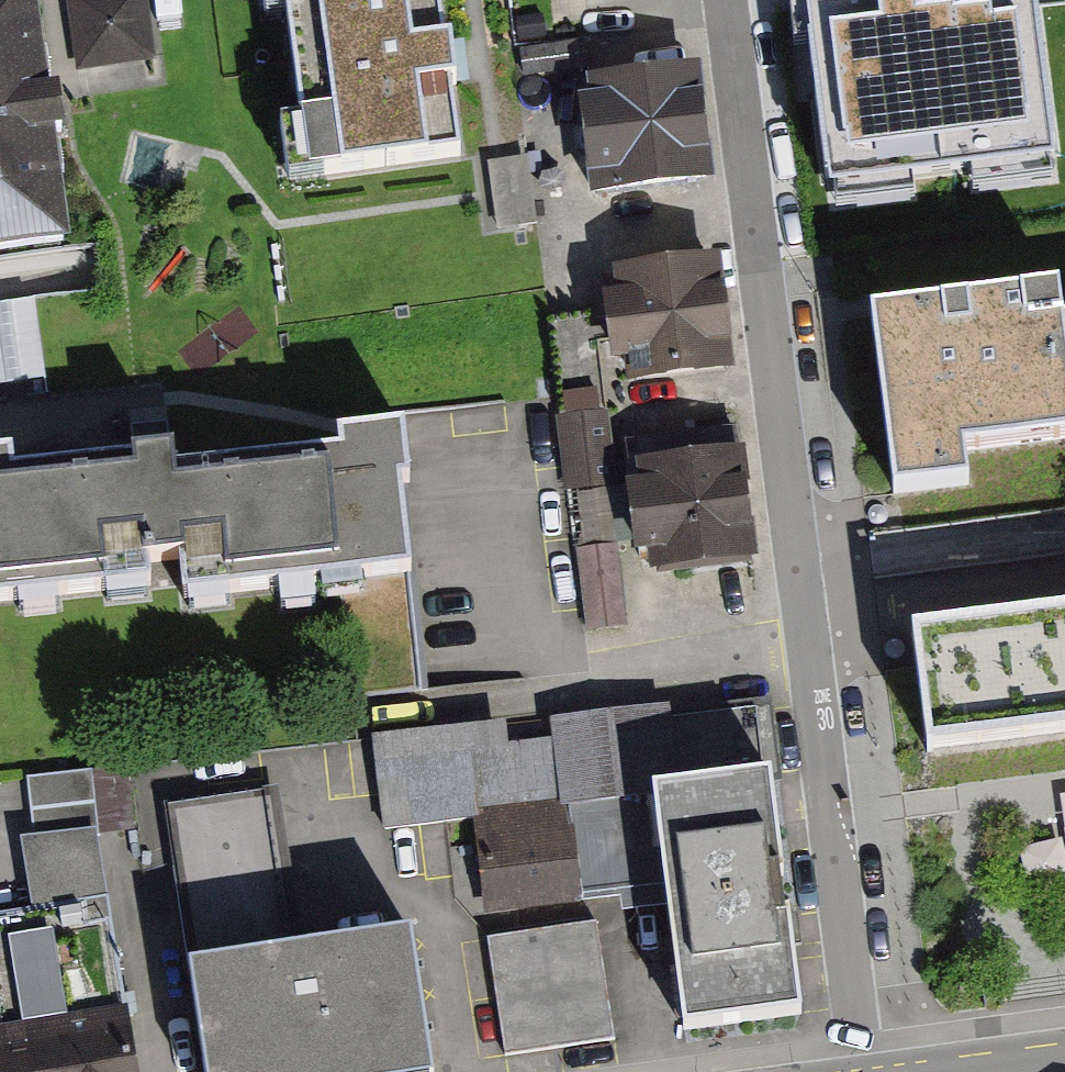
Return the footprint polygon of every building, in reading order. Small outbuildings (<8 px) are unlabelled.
[(79,241),(54,0),(0,0),(0,249),(79,241)] [(76,75),(156,63),(147,0),(65,0),(76,75)] [(461,167),(437,0),(261,0),(265,29),(287,26),(302,131),(280,134),(288,191),(461,167)] [(926,44),(800,56),(811,171),(936,160),(926,44)] [(694,78),(588,88),(598,189),(704,179),(694,78)] [(532,151),(494,154),(500,222),(537,219),(532,151)] [(733,267),(627,277),(637,386),(744,376),(733,267)] [(874,315),(893,494),(980,484),(976,446),(1064,437),(1064,314),(1060,314),(1058,295),(874,315)] [(0,306),(0,381),(48,375),(40,301),(0,306)] [(0,460),(0,584),(125,575),(126,598),(436,576),(426,441),(348,446),(350,477),(207,488),(204,449),(163,452),(164,473),(33,483),(32,458),(0,460)] [(754,460),(651,467),(657,567),(761,560),(754,460)] [(910,634),(925,755),(1064,737),(1064,614),(910,634)] [(513,719),(383,735),(394,822),(670,790),(661,710),(554,722),(558,753),(518,757),(513,719)] [(102,768),(106,827),(135,826),(131,766),(102,768)] [(803,776),(686,790),(714,1022),(832,1008),(803,776)] [(276,791),(180,805),(204,962),(300,948),(276,791)] [(3,1033),(141,1013),(125,901),(0,919),(0,1015),(3,1033)] [(204,962),(221,1071),(455,1071),(433,927),(300,948),(204,962)] [(602,927),(493,936),(502,1044),(612,1034),(602,927)] [(3,1033),(8,1071),(150,1071),(141,1013),(3,1033)]
